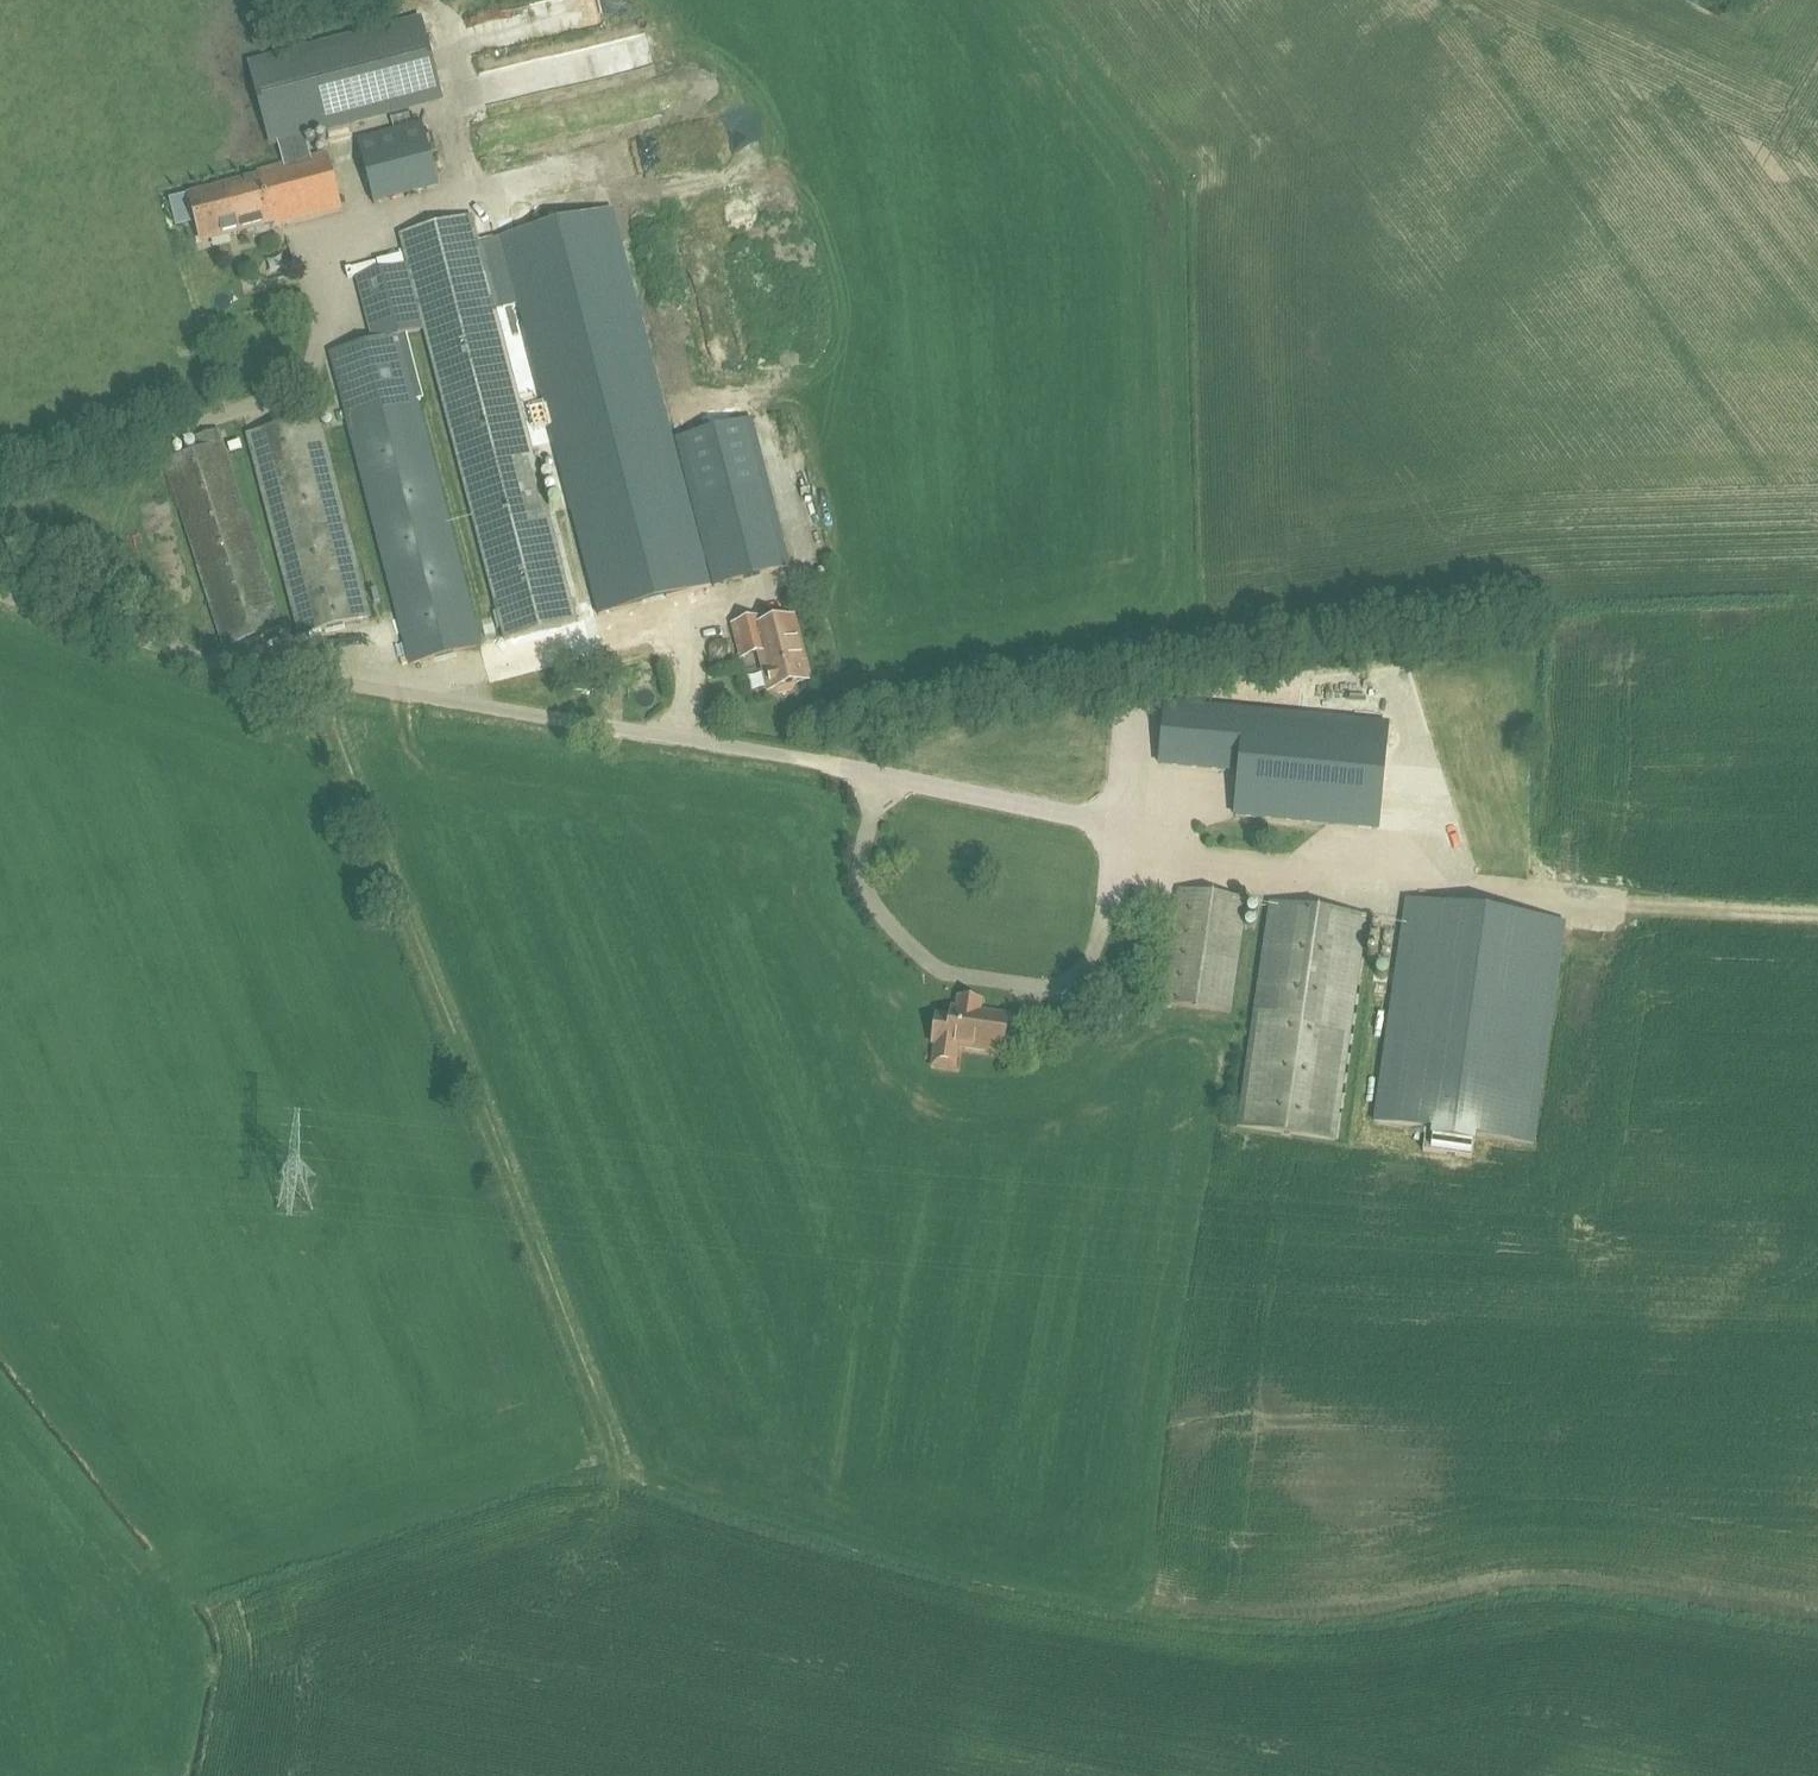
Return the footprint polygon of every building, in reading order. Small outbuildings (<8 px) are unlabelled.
[(478,18),(482,45),(532,38),(528,11),(478,18)] [(422,22),(356,38),(375,112),(442,94),(422,22)] [(281,166),(310,158),(303,130),(375,112),(356,38),(252,65),(271,139),(276,138),(281,166)] [(374,204),(440,187),(422,121),(361,135),(357,138),(374,204)] [(258,175),(189,193),(201,239),(270,222),(271,225),(340,207),(326,154),(310,158),(281,166),(257,172),(258,175)] [(613,208),(479,242),(491,290),(496,308),(520,302),(545,400),(527,404),(535,434),(552,429),(600,614),(713,585),(705,554),(613,208)] [(523,209),(491,216),(495,233),(527,225),(523,209)] [(407,261),(419,307),(491,290),(479,242),(472,215),(400,233),(407,261)] [(419,307),(407,261),(381,267),(393,312),(368,319),(373,340),(424,327),(419,307)] [(491,290),(419,307),(424,327),(505,638),(576,620),(496,308),(491,290)] [(408,331),(330,351),(345,408),(414,390),(404,353),(413,350),(408,331)] [(414,390),(345,408),(410,663),(480,645),(414,390)] [(302,634),(369,616),(317,415),(249,433),(302,634)] [(705,554),(713,585),(789,566),(767,481),(775,480),(768,455),(761,457),(751,418),(675,437),(705,554)] [(224,645),(281,627),(219,429),(197,436),(201,448),(165,459),(224,645)] [(770,689),(809,679),(793,616),(761,624),(760,618),(735,624),(740,646),(758,642),(770,689)] [(1240,711),(1168,704),(1164,755),(1235,762),(1236,752),(1240,711)] [(1387,726),(1255,713),(1245,712),(1239,772),(1235,816),(1377,829),(1387,726)] [(1219,924),(1245,937),(1260,905),(1218,885),(1206,910),(1222,917),(1219,924)] [(981,1000),(959,997),(958,1008),(952,1008),(951,1017),(937,1015),(933,1042),(935,1042),(932,1065),(957,1069),(961,1046),(1003,1052),(1008,1016),(979,1012),(981,1000)]
